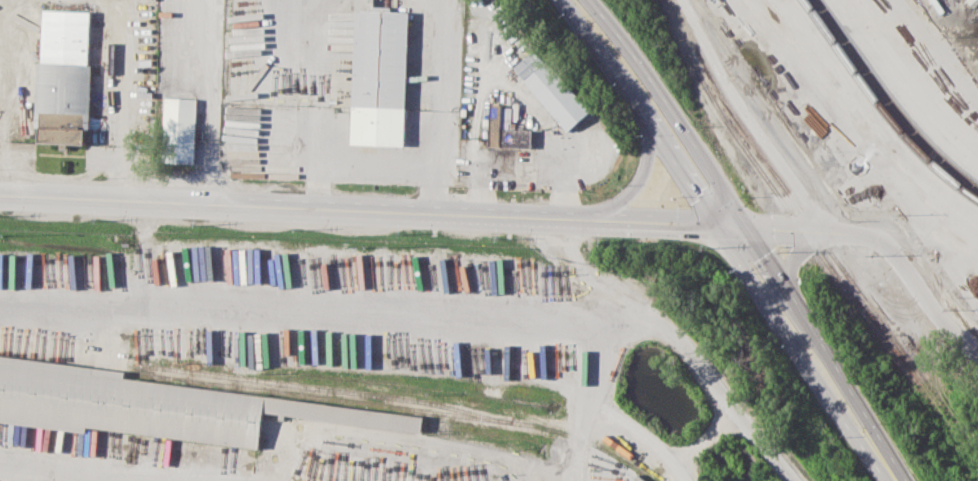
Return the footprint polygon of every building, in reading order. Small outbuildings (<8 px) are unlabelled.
[(47,11),(93,13),(91,65),(96,65),(94,130),(89,130),(88,145),(42,143),(42,128),(38,128),(41,63),(45,64),(47,11)] [(355,11),(409,13),(405,147),(351,146),(355,11)] [(514,67),(536,48),(590,111),(568,130),(514,67)] [(168,98),(200,100),(197,164),(166,162),(168,98)] [(487,144),(489,103),(513,104),(512,127),(532,128),(532,145),(487,144)] [(259,450),(0,418),(0,355),(125,370),(124,381),(423,418),(421,435),(264,415),(259,450)]
